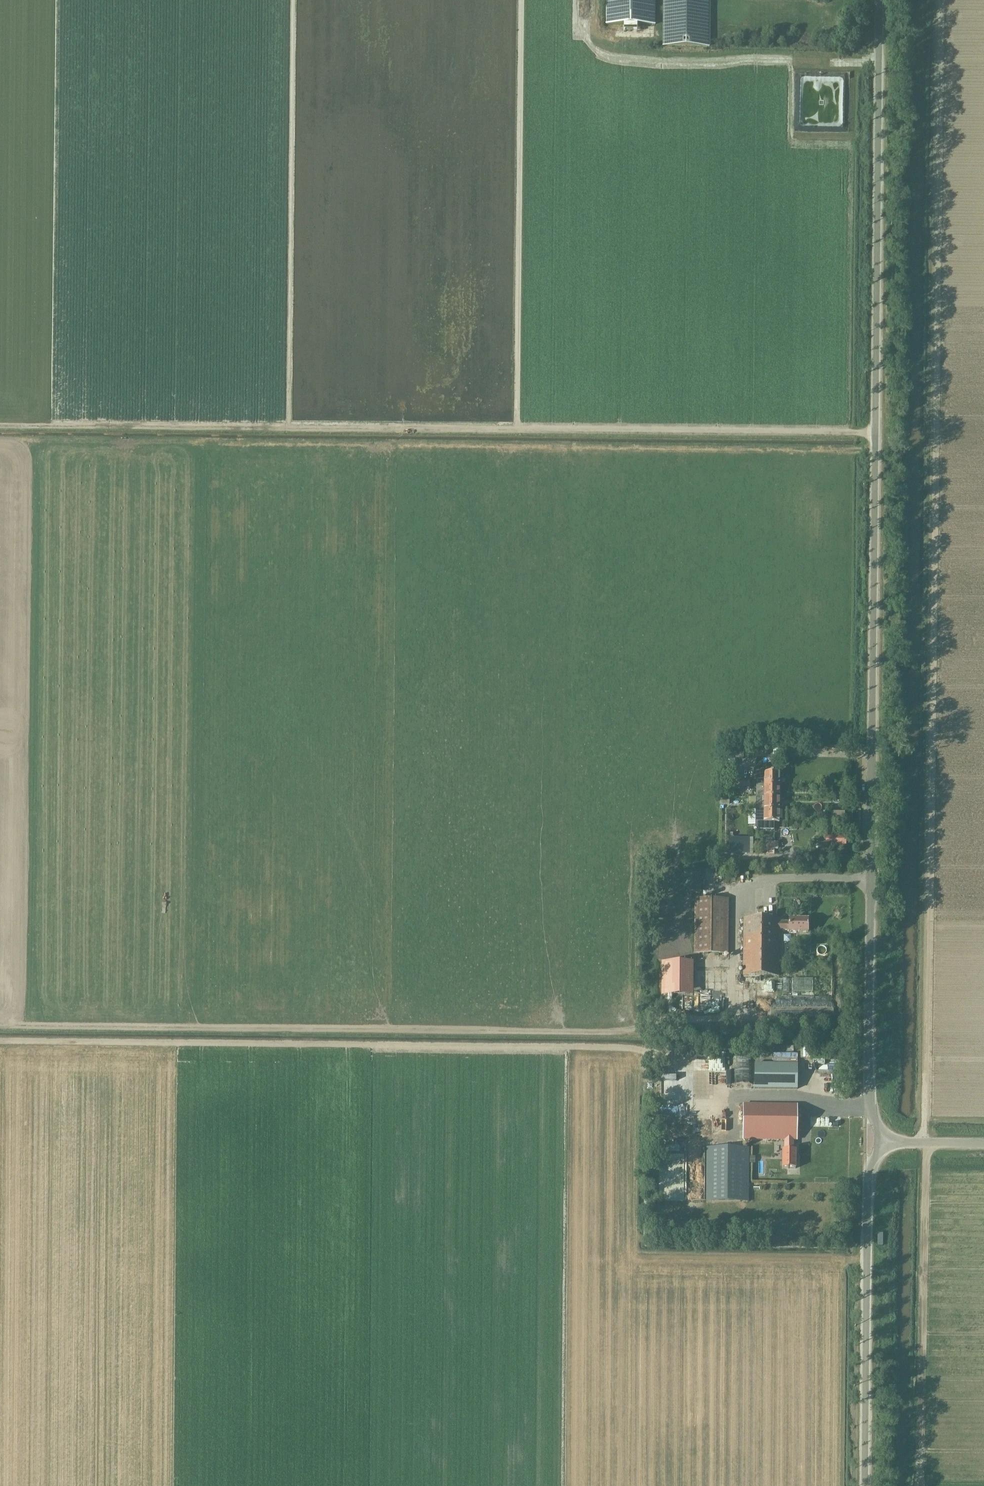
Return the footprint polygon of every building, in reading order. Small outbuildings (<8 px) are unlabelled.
[(630,24),(656,25),(656,0),(606,0),(606,24),(625,24),(630,24)] [(662,46),(708,46),(709,0),(663,0),(662,46)] [(742,759),(742,749),(727,749),(727,758),(742,759)] [(780,785),(780,772),(754,772),(754,784),(758,784),(758,785),(780,785)] [(740,788),(740,786),(750,786),(750,780),(735,780),(735,788),(740,788)] [(780,785),(758,785),(757,785),(757,797),(780,797),(780,785)] [(780,809),(780,797),(757,797),(757,798),(750,798),(749,807),(756,808),(756,809),(780,809)] [(779,822),(780,809),(756,809),(756,829),(758,830),(774,831),(774,822),(779,822)] [(729,848),(740,848),(740,839),(729,840),(729,848)] [(776,855),(776,844),(765,844),(765,855),(776,855)] [(727,899),(694,899),(694,953),(727,953),(727,899)] [(807,931),(807,919),(788,919),(788,921),(778,921),(778,919),(743,918),(743,975),(778,975),(778,930),(788,930),(788,931),(807,931)] [(670,998),(690,999),(692,973),(671,972),(670,998)] [(806,977),(786,977),(786,990),(806,990),(806,977)] [(797,1089),(797,1064),(754,1063),(754,1089),(797,1089)] [(712,1101),(712,1076),(690,1075),(690,1090),(686,1090),(686,1101),(712,1101)] [(797,1140),(797,1104),(744,1103),(743,1139),(785,1140),(784,1150),(783,1150),(782,1168),(796,1168),(796,1150),(793,1150),(794,1140),(797,1140)] [(690,1132),(699,1141),(714,1128),(705,1118),(690,1132)] [(748,1201),(748,1189),(749,1147),(707,1147),(706,1201),(748,1201)] [(688,1187),(703,1184),(701,1171),(686,1174),(688,1187)] [(689,1202),(703,1202),(704,1190),(689,1189),(689,1202)]
